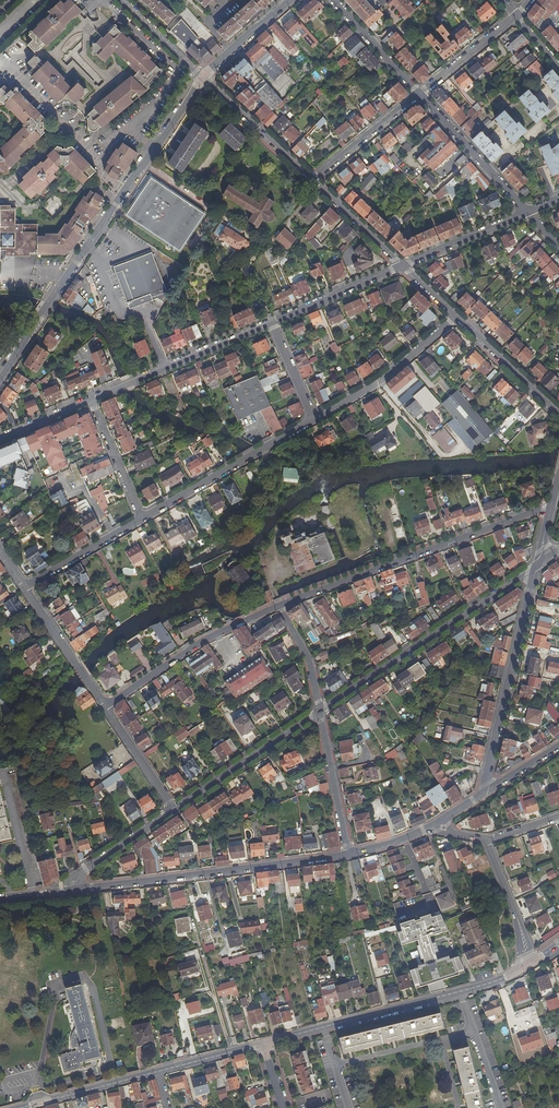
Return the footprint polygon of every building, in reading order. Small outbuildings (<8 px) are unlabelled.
[(38,51),(41,48),(40,46),(44,43),(47,46),(65,29),(64,28),(76,16),(77,18),(78,17),(83,12),(77,5),(80,3),(77,0),(69,0),(64,4),(62,1),(52,11),(53,12),(47,18),(42,23),(30,35),(33,39),(28,44),(34,51),(38,51)] [(167,24),(175,16),(158,0),(142,0),(167,24)] [(204,10),(212,2),(210,0),(195,0),(204,10)] [(217,31),(228,43),(259,15),(264,11),(263,9),(255,0),(253,0),(217,31)] [(263,9),(268,5),(267,5),(272,0),(255,0),(263,9)] [(323,7),(317,0),(312,0),(298,13),(306,22),(323,7)] [(364,22),(376,11),(365,0),(345,0),(356,12),(364,22)] [(393,4),(402,13),(400,14),(404,18),(407,16),(414,9),(410,4),(411,2),(411,1),(410,0),(388,0),(388,1),(386,2),(390,6),(393,4)] [(540,30),(558,5),(558,0),(538,0),(528,13),(528,16),(532,21),(535,25),(541,17),(544,20),(538,28),(540,30)] [(449,4),(453,9),(458,6),(453,1),(449,4)] [(495,12),(486,2),(476,11),(479,13),(478,14),(478,16),(480,18),(481,19),(482,18),(485,20),(495,12)] [(435,17),(441,11),(438,8),(432,13),(435,17)] [(378,9),(376,11),(364,22),(372,30),(373,30),(378,25),(374,21),(382,14),(378,9)] [(427,11),(434,20),(436,18),(435,17),(432,13),(429,10),(427,11)] [(444,14),(441,11),(435,17),(436,18),(437,20),(444,14)] [(283,26),(291,36),(289,38),(293,43),(302,35),(313,47),(319,42),(317,40),(298,18),(295,20),(293,18),(283,26)] [(186,48),(188,50),(187,50),(201,63),(205,64),(208,61),(210,58),(202,49),(199,51),(192,44),(195,42),(198,38),(181,20),(178,23),(170,32),(171,34),(182,44),(183,45),(186,48)] [(269,27),(288,48),(294,43),(293,43),(289,38),(275,22),(269,27)] [(336,32),(344,41),(352,33),(347,27),(345,24),(336,32)] [(447,36),(449,34),(447,31),(441,24),(436,28),(446,40),(440,45),(430,33),(425,37),(433,47),(435,45),(440,50),(437,52),(443,59),(459,46),(458,46),(454,40),(453,39),(451,41),(447,36)] [(550,41),(558,32),(555,28),(553,29),(551,26),(543,33),(545,36),(550,41)] [(85,120),(85,123),(85,125),(84,130),(85,130),(87,131),(89,132),(90,133),(92,131),(93,131),(94,131),(96,131),(103,124),(104,126),(108,122),(133,101),(140,96),(153,85),(152,84),(159,75),(163,75),(163,69),(159,69),(151,61),(152,59),(127,36),(126,37),(120,32),(115,27),(104,38),(103,37),(97,43),(93,44),(95,54),(99,53),(106,60),(112,54),(114,52),(116,50),(139,71),(136,74),(134,76),(134,75),(127,80),(127,81),(121,86),(120,87),(119,86),(106,96),(105,96),(86,111),(82,115),(83,116),(84,118),(85,120)] [(454,36),(456,38),(454,40),(458,46),(471,35),(465,27),(454,36)] [(266,31),(257,39),(260,42),(265,48),(274,39),(266,30),(266,31)] [(393,33),(391,31),(381,40),(384,43),(388,39),(398,49),(405,42),(396,31),(393,33)] [(558,51),(558,32),(550,41),(553,45),(558,51)] [(519,51),(529,42),(521,33),(518,35),(518,38),(511,44),(509,42),(505,45),(514,55),(519,51)] [(356,37),(346,46),(355,56),(356,55),(365,47),(359,40),(356,37)] [(216,53),(219,51),(210,41),(202,49),(210,58),(216,53)] [(254,69),(260,64),(271,54),(268,52),(265,48),(260,42),(246,54),(251,59),(248,62),(253,68),(254,69)] [(272,56),(274,58),(280,54),(274,47),(268,52),(271,54),(272,56)] [(372,54),(365,47),(356,55),(360,59),(358,61),(362,66),(364,64),(370,70),(373,68),(375,71),(382,65),(372,54)] [(411,54),(404,47),(395,55),(400,60),(408,69),(415,63),(417,61),(412,55),(413,53),(412,52),(411,54)] [(526,49),(520,53),(519,51),(514,55),(512,57),(514,59),(516,57),(521,62),(530,54),(526,49)] [(260,64),(262,65),(272,56),(271,54),(260,64)] [(289,64),(280,54),(274,58),(284,69),(289,64)] [(530,54),(521,62),(525,68),(535,59),(530,54)] [(29,72),(61,106),(65,106),(67,105),(69,105),(72,106),(87,93),(78,84),(72,89),(64,80),(65,80),(61,76),(47,61),(43,65),(40,61),(41,60),(38,56),(34,56),(34,57),(28,63),(33,68),(29,72)] [(272,56),(262,65),(261,66),(274,81),(285,70),(284,69),(274,58),(272,56)] [(344,61),(342,64),(344,66),(350,61),(344,56),(341,58),(344,61)] [(497,65),(490,56),(479,64),(487,73),(497,65)] [(248,62),(244,59),(234,67),(243,77),(253,68),(248,62)] [(71,70),(77,66),(72,61),(67,65),(71,70)] [(537,61),(525,71),(528,75),(532,72),(537,78),(538,77),(540,80),(542,79),(544,78),(547,75),(544,71),(545,70),(537,61)] [(419,68),(415,63),(408,69),(419,81),(423,82),(429,77),(426,73),(428,71),(423,65),(419,68)] [(483,73),(485,75),(487,73),(479,64),(478,63),(468,71),(475,80),(483,73)] [(235,96),(244,104),(257,93),(254,89),(243,77),(234,67),(224,76),(232,85),(238,80),(246,89),(239,96),(237,94),(235,96)] [(558,100),(558,78),(552,70),(547,75),(544,78),(549,84),(548,84),(551,88),(552,87),(556,92),(554,94),(558,100)] [(473,82),(465,73),(455,81),(463,90),(473,82)] [(359,74),(352,79),(356,83),(362,77),(359,74)] [(531,92),(544,81),(542,79),(540,80),(530,90),(531,92)] [(267,84),(264,80),(254,89),(257,93),(267,84)] [(394,85),(392,83),(391,84),(392,86),(382,94),(385,99),(387,99),(392,96),(397,102),(406,96),(406,91),(397,82),(394,85)] [(282,100),(267,84),(257,93),(244,104),(250,110),(253,108),(252,105),(259,99),(264,105),(255,115),(263,122),(272,112),(278,105),(282,100)] [(44,133),(44,117),(19,92),(17,93),(15,92),(13,93),(12,91),(10,90),(9,91),(3,85),(0,88),(0,105),(4,105),(5,103),(7,105),(6,107),(9,110),(10,110),(22,122),(23,123),(25,125),(23,128),(17,134),(15,135),(13,137),(12,139),(7,143),(0,149),(0,170),(4,170),(4,166),(6,166),(9,169),(18,160),(21,157),(19,156),(25,150),(28,147),(29,147),(29,148),(44,133)] [(441,105),(449,98),(439,86),(432,92),(432,96),(435,99),(441,105)] [(528,91),(519,98),(525,104),(524,105),(527,109),(528,108),(532,112),(529,115),(536,122),(550,111),(543,103),(540,105),(536,100),(537,100),(534,97),(528,91)] [(282,109),(281,111),(284,114),(292,106),(288,102),(291,99),(287,95),(282,100),(278,105),(282,109)] [(451,96),(449,98),(441,105),(445,110),(450,115),(460,107),(461,105),(460,104),(458,105),(451,96)] [(382,115),(376,107),(373,110),(365,100),(359,105),(362,109),(359,112),(367,121),(376,114),(379,117),(382,115)] [(462,109),(460,107),(450,115),(453,119),(458,124),(466,117),(469,120),(478,113),(473,108),(467,100),(465,102),(468,107),(470,108),(468,109),(466,112),(467,113),(465,115),(460,111),(462,109)] [(388,110),(381,101),(375,106),(376,107),(382,115),(388,110)] [(480,111),(483,108),(478,103),(473,108),(478,113),(480,111)] [(404,115),(412,125),(426,113),(419,106),(416,105),(409,111),(404,115)] [(476,119),(482,113),(480,111),(478,113),(469,120),(461,127),(465,131),(470,137),(478,129),(472,122),(475,119),(476,119)] [(277,117),(272,112),(263,122),(267,126),(268,127),(277,117)] [(504,112),(495,119),(501,126),(500,127),(503,130),(504,129),(508,133),(505,135),(513,143),(526,132),(519,124),(516,126),(512,122),(513,121),(510,118),(509,118),(504,112)] [(283,115),(275,125),(283,133),(292,124),(283,115)] [(362,122),(355,115),(347,122),(350,126),(351,126),(354,130),(359,126),(359,125),(362,122)] [(327,121),(324,117),(316,125),(319,129),(327,121)] [(421,126),(428,134),(437,125),(430,118),(421,126)] [(490,119),(484,124),(486,128),(492,122),(490,119)] [(486,128),(483,131),(485,134),(497,124),(494,121),(492,122),(486,128)] [(339,139),(341,141),(354,131),(350,126),(347,122),(334,132),(339,139)] [(169,163),(182,172),(209,133),(195,123),(169,163)] [(247,138),(231,123),(220,135),(236,150),(247,138)] [(409,131),(402,123),(393,130),(400,138),(409,131)] [(311,124),(305,130),(309,133),(314,127),(311,124)] [(430,166),(454,144),(437,125),(428,134),(425,137),(433,145),(434,146),(430,150),(429,149),(417,160),(423,167),(426,164),(429,167),(430,166)] [(293,143),(301,135),(292,126),(284,134),(293,143)] [(397,141),(390,132),(381,140),(388,148),(397,141)] [(487,139),(481,132),(473,140),(484,152),(493,161),(503,152),(496,144),(494,146),(490,142),(491,141),(488,138),(487,139)] [(312,146),(304,138),(293,151),(301,158),(312,146)] [(341,141),(339,139),(336,141),(341,148),(344,145),(341,141)] [(119,180),(137,153),(123,143),(119,150),(117,149),(107,163),(109,164),(104,171),(119,180)] [(383,149),(378,143),(375,146),(380,151),(383,149)] [(414,147),(410,143),(404,148),(406,151),(408,152),(414,147)] [(553,175),(556,174),(558,182),(558,164),(553,148),(550,143),(541,147),(543,153),(547,164),(549,168),(549,167),(553,175)] [(430,166),(434,171),(458,148),(454,144),(430,166)] [(49,153),(46,156),(48,158),(57,166),(61,162),(65,166),(65,167),(82,185),(90,177),(96,171),(72,146),(57,146),(49,153)] [(528,153),(530,156),(532,155),(529,148),(523,154),(525,156),(528,153)] [(396,163),(399,160),(394,154),(390,157),(396,163)] [(457,161),(460,164),(466,157),(464,154),(457,161)] [(384,155),(370,167),(375,173),(378,170),(382,175),(386,172),(385,170),(390,167),(387,163),(390,161),(384,155)] [(33,197),(37,193),(38,194),(50,183),(54,179),(52,177),(54,175),(53,174),(59,168),(57,166),(48,158),(43,163),(41,161),(26,176),(24,181),(19,186),(29,196),(31,194),(33,197)] [(359,158),(350,165),(357,174),(358,173),(359,174),(361,173),(362,174),(368,169),(359,158)] [(512,163),(509,160),(499,168),(502,172),(512,163)] [(462,169),(472,180),(481,173),(474,166),(470,161),(462,169)] [(528,181),(512,163),(502,172),(506,176),(518,189),(528,181)] [(354,176),(347,168),(338,175),(345,183),(354,176)] [(367,192),(378,181),(372,173),(361,185),(364,189),(367,192)] [(430,187),(436,182),(428,173),(422,178),(430,187)] [(481,173),(472,180),(474,182),(478,185),(485,177),(483,175),(481,173)] [(456,183),(458,181),(454,176),(445,186),(448,194),(451,200),(453,199),(455,194),(452,186),(454,183),(456,183)] [(491,184),(485,177),(478,185),(484,190),(485,190),(491,184)] [(205,214),(152,178),(126,215),(180,251),(205,214)] [(265,195),(265,196),(263,196),(263,197),(264,198),(260,204),(255,201),(256,200),(255,199),(254,201),(248,197),(249,196),(248,195),(247,196),(240,192),(241,191),(240,190),(239,191),(231,186),(231,185),(230,184),(229,185),(228,185),(227,186),(229,186),(224,193),(223,192),(222,193),(254,213),(249,221),(258,226),(257,227),(257,228),(258,229),(259,229),(260,229),(261,228),(261,227),(261,226),(260,226),(264,220),(265,220),(265,221),(266,222),(266,221),(268,222),(268,223),(270,223),(270,222),(272,221),(273,223),(274,222),(273,221),(274,220),(274,219),(274,218),(277,218),(277,217),(275,217),(274,214),(276,213),(275,212),(273,213),(272,212),(273,210),(272,210),(271,211),(270,210),(274,204),(275,205),(276,204),(275,203),(275,202),(274,201),(274,202),(266,197),(266,196),(265,195)] [(340,195),(345,189),(341,186),(336,191),(340,195)] [(444,198),(444,196),(448,194),(445,186),(436,195),(438,201),(444,198)] [(530,192),(525,186),(519,191),(523,195),(525,196),(530,192)] [(345,200),(353,207),(361,199),(367,192),(364,189),(358,196),(353,192),(345,200)] [(37,254),(69,254),(105,200),(91,191),(86,197),(84,196),(75,210),(77,211),(68,224),(66,223),(58,234),(45,234),(45,236),(37,236),(37,254)] [(431,192),(426,197),(429,202),(434,196),(431,192)] [(500,204),(495,193),(487,196),(492,207),(500,204)] [(479,200),(476,201),(480,212),(484,211),(492,207),(487,196),(479,200)] [(358,212),(366,219),(374,211),(361,199),(353,207),(358,212)] [(464,220),(477,214),(472,203),(459,208),(464,220)] [(300,215),(308,223),(318,212),(310,204),(300,215)] [(37,254),(37,236),(37,234),(37,224),(18,224),(18,222),(15,216),(16,208),(10,208),(10,206),(1,206),(0,216),(0,256),(37,256),(37,254)] [(329,227),(339,217),(334,213),(329,208),(320,217),(329,224),(327,226),(329,227)] [(387,223),(374,211),(366,219),(372,225),(381,233),(389,225),(387,223)] [(409,222),(414,217),(411,214),(405,220),(408,223),(409,222)] [(303,235),(306,238),(307,240),(311,237),(323,225),(321,223),(323,220),(320,217),(305,233),(303,235)] [(456,218),(437,227),(442,240),(451,236),(462,231),(456,218)] [(347,242),(356,234),(349,226),(347,225),(339,234),(347,242)] [(395,231),(389,225),(381,233),(384,237),(387,239),(395,231)] [(233,230),(226,227),(220,238),(240,250),(243,245),(248,248),(251,242),(246,240),(247,239),(239,234),(233,230)] [(274,236),(278,240),(286,247),(295,238),(290,233),(289,234),(282,228),(274,236)] [(434,228),(415,236),(421,249),(430,245),(439,241),(434,228)] [(528,235),(531,239),(537,234),(534,230),(528,235)] [(404,234),(401,231),(390,242),(404,255),(407,255),(413,253),(421,249),(415,236),(410,238),(410,242),(403,235),(404,234)] [(512,234),(507,236),(506,234),(501,236),(505,247),(515,242),(512,234)] [(198,247),(201,249),(207,253),(210,249),(204,246),(207,240),(204,237),(198,247)] [(310,244),(314,250),(320,244),(314,239),(310,244)] [(531,239),(521,248),(527,256),(537,247),(531,239)] [(544,241),(538,246),(539,247),(530,254),(536,261),(545,253),(540,248),(545,243),(544,241)] [(496,252),(499,250),(496,243),(493,244),(492,243),(488,244),(489,246),(482,249),(487,260),(497,256),(496,252)] [(361,259),(353,263),(357,272),(370,266),(371,255),(360,244),(352,251),(361,259)] [(511,257),(517,252),(515,249),(511,252),(510,252),(509,248),(505,249),(509,259),(511,257)] [(275,251),(266,255),(270,263),(276,260),(274,256),(276,255),(275,251)] [(171,286),(169,283),(164,285),(151,252),(113,266),(129,308),(157,298),(162,301),(171,286)] [(545,253),(536,261),(541,266),(550,259),(551,260),(557,255),(554,253),(549,258),(545,253)] [(448,270),(449,272),(463,266),(459,256),(444,262),(448,270)] [(542,269),(554,281),(558,276),(558,275),(557,273),(558,271),(558,268),(551,260),(542,269)] [(313,277),(323,273),(319,263),(309,267),(313,277)] [(439,264),(437,266),(434,263),(427,271),(435,278),(442,271),(440,268),(441,267),(439,264)] [(342,270),(339,264),(327,270),(332,282),(345,277),(342,270)] [(514,269),(512,264),(501,274),(505,277),(514,269)] [(449,284),(440,275),(433,282),(439,288),(443,292),(449,284)] [(84,284),(76,278),(69,288),(77,294),(84,284)] [(290,286),(290,288),(294,297),(309,290),(305,280),(290,286)] [(381,290),(387,303),(404,296),(401,288),(400,289),(397,283),(381,290)] [(82,298),(78,294),(77,294),(69,288),(63,297),(62,299),(71,305),(74,300),(79,303),(82,298)] [(295,298),(294,297),(290,288),(282,292),(286,302),(295,298)] [(425,298),(418,291),(399,311),(402,314),(412,303),(420,311),(415,317),(417,319),(419,317),(428,308),(431,304),(425,298)] [(277,305),(286,302),(282,292),(273,296),(277,305)] [(372,307),(383,302),(378,292),(367,296),(372,307)] [(459,301),(467,309),(469,307),(477,298),(476,297),(473,299),(466,293),(459,301)] [(454,302),(459,297),(456,294),(451,299),(454,302)] [(364,298),(352,303),(357,314),(369,309),(364,298)] [(469,307),(467,309),(464,312),(468,315),(468,316),(473,311),(476,314),(484,306),(478,300),(470,308),(469,307)] [(216,320),(209,303),(198,308),(205,325),(216,320)] [(349,317),(357,314),(352,303),(344,306),(349,317)] [(90,314),(95,310),(90,304),(84,308),(90,314)] [(484,306),(476,314),(482,319),(490,311),(484,306)] [(239,327),(234,316),(231,308),(226,310),(234,329),(239,327)] [(256,319),(256,317),(252,308),(234,316),(239,327),(247,323),(256,319)] [(436,316),(428,308),(419,317),(423,321),(421,322),(425,326),(430,321),(431,322),(436,316)] [(339,309),(327,314),(331,325),(343,319),(339,309)] [(322,322),(317,311),(314,313),(309,315),(313,325),(322,322)] [(490,311),(482,319),(488,325),(495,317),(490,311)] [(109,316),(112,326),(118,324),(114,314),(109,316)] [(495,317),(488,325),(493,330),(501,322),(495,317)] [(501,322),(493,330),(499,335),(507,327),(501,322)] [(291,328),(294,335),(306,330),(302,323),(291,328)] [(195,339),(202,336),(196,324),(181,331),(186,342),(195,338),(195,339)] [(410,326),(402,333),(408,340),(416,333),(410,326)] [(507,327),(499,335),(505,341),(513,333),(507,327)] [(175,334),(170,337),(175,348),(185,344),(178,328),(173,330),(175,334)] [(391,332),(379,341),(387,351),(399,342),(391,332)] [(444,341),(454,350),(462,341),(453,332),(444,341)] [(42,344),(51,350),(54,346),(55,346),(59,341),(49,334),(42,344)] [(160,341),(166,352),(175,348),(170,337),(160,341)] [(511,356),(514,359),(517,355),(519,353),(518,351),(523,346),(515,338),(508,346),(511,348),(510,349),(514,353),(511,356)] [(249,347),(253,357),(270,349),(265,339),(249,347)] [(149,352),(144,340),(135,344),(139,356),(149,352)] [(330,345),(333,353),(339,350),(338,347),(336,342),(330,345)] [(37,371),(49,353),(37,345),(23,367),(27,369),(29,366),(37,371)] [(544,345),(540,351),(543,354),(548,349),(544,345)] [(525,363),(534,354),(525,347),(519,353),(517,355),(525,363)] [(426,351),(430,355),(432,358),(435,355),(429,348),(426,351)] [(98,369),(94,371),(94,372),(96,377),(110,371),(101,350),(92,354),(98,369)] [(236,352),(225,357),(226,361),(231,372),(233,376),(237,374),(234,365),(240,362),(236,352)] [(382,352),(369,360),(375,368),(384,362),(382,360),(386,358),(382,352)] [(472,365),(477,370),(485,361),(476,352),(466,362),(471,366),(472,365)] [(304,353),(295,358),(299,368),(309,363),(308,362),(304,353)] [(440,368),(432,358),(430,355),(421,363),(432,375),(440,368)] [(279,371),(274,359),(267,362),(268,364),(269,366),(266,367),(267,370),(265,371),(267,376),(279,371)] [(218,377),(231,372),(226,361),(214,366),(218,377)] [(373,370),(367,361),(356,367),(362,376),(373,370)] [(485,377),(493,368),(485,361),(477,370),(479,372),(485,377)] [(268,364),(267,362),(253,368),(254,370),(268,364)] [(539,383),(542,379),(544,377),(542,374),(547,370),(539,362),(532,370),(540,377),(537,380),(539,383)] [(309,363),(299,368),(301,372),(303,377),(313,373),(309,365),(309,363)] [(415,376),(416,376),(408,366),(398,375),(386,384),(394,394),(415,376)] [(216,379),(211,367),(201,371),(206,383),(216,379)] [(195,370),(185,374),(190,385),(199,381),(195,370)] [(469,370),(463,377),(467,381),(473,374),(469,370)] [(479,372),(477,370),(473,374),(467,381),(469,383),(479,372)] [(350,385),(360,380),(354,371),(345,376),(350,385)] [(544,380),(550,387),(553,384),(555,386),(558,381),(558,378),(552,371),(544,380)] [(89,380),(96,377),(94,372),(81,377),(85,386),(90,384),(89,380)] [(18,373),(8,388),(16,394),(22,386),(24,388),(27,384),(24,382),(27,379),(18,373)] [(190,385),(185,374),(176,378),(176,380),(175,380),(178,387),(179,386),(180,389),(183,388),(184,390),(187,389),(186,386),(190,385)] [(447,385),(451,382),(445,374),(441,377),(447,385)] [(271,378),(273,384),(280,381),(278,377),(277,375),(271,378)] [(272,435),(282,429),(279,422),(274,413),(265,393),(263,389),(260,383),(257,376),(240,382),(236,384),(224,389),(237,421),(261,411),(272,435)] [(85,386),(81,377),(76,379),(72,381),(71,378),(61,382),(64,391),(77,385),(79,389),(85,386)] [(271,378),(260,383),(263,389),(270,385),(273,384),(271,378)] [(150,396),(156,393),(159,392),(162,391),(157,379),(145,385),(150,396)] [(311,383),(314,392),(324,388),(320,379),(311,383)] [(339,391),(346,387),(341,380),(334,383),(339,391)] [(503,380),(495,389),(504,397),(512,389),(503,380)] [(399,399),(403,405),(413,396),(425,387),(420,381),(399,399)] [(284,397),(295,392),(293,388),(290,382),(286,384),(285,383),(282,384),(283,386),(280,387),(284,397)] [(57,385),(50,388),(55,400),(62,396),(57,385)] [(328,386),(324,388),(314,392),(319,403),(329,399),(328,396),(332,394),(328,386)] [(417,400),(423,407),(428,414),(430,412),(440,403),(425,387),(413,396),(417,400)] [(462,393),(470,403),(476,397),(466,387),(463,389),(464,391),(462,393)] [(18,395),(16,394),(8,388),(0,399),(0,402),(3,404),(7,407),(15,395),(17,396),(18,395)] [(42,391),(48,403),(55,400),(50,388),(42,391)] [(520,396),(512,389),(504,397),(501,401),(506,405),(508,403),(510,406),(520,396)] [(495,432),(483,419),(470,403),(462,393),(459,390),(442,404),(445,407),(446,409),(449,412),(454,419),(455,420),(478,446),(495,432)] [(102,403),(109,418),(120,414),(115,403),(118,402),(116,397),(102,403)] [(364,406),(371,419),(385,411),(378,398),(364,406)] [(25,403),(29,416),(34,414),(33,411),(39,409),(36,399),(25,403)] [(423,407),(417,400),(407,409),(414,416),(423,407)] [(293,417),(303,413),(299,402),(289,406),(293,417)] [(537,411),(528,403),(520,411),(529,419),(537,411)] [(7,407),(3,404),(0,406),(0,422),(6,417),(10,425),(15,422),(9,408),(7,407)] [(65,468),(67,467),(64,460),(60,451),(61,450),(56,441),(76,432),(84,450),(85,450),(88,457),(92,455),(96,453),(103,450),(100,443),(99,444),(98,440),(97,440),(94,434),(98,432),(92,419),(89,412),(82,415),(82,416),(80,417),(78,413),(76,414),(75,415),(64,419),(64,420),(50,426),(50,425),(46,427),(49,431),(56,447),(65,468)] [(441,423),(430,412),(428,414),(423,418),(433,430),(441,423)] [(114,424),(116,429),(124,425),(120,414),(109,418),(112,425),(114,424)] [(346,431),(357,425),(351,416),(341,423),(346,431)] [(509,423),(510,424),(513,421),(511,418),(508,421),(506,418),(501,423),(505,427),(509,423)] [(279,422),(282,429),(288,426),(285,420),(279,422)] [(473,452),(479,447),(478,446),(455,420),(450,424),(473,452)] [(533,426),(534,431),(528,433),(531,446),(538,444),(536,436),(550,432),(548,422),(533,426)] [(116,435),(119,441),(120,440),(129,436),(128,433),(124,425),(116,429),(119,434),(116,435)] [(49,431),(46,427),(35,431),(35,432),(25,436),(30,449),(31,452),(43,446),(44,449),(43,450),(51,467),(54,473),(65,468),(56,447),(49,431)] [(458,444),(444,428),(432,437),(447,454),(458,444)] [(318,439),(315,442),(317,446),(318,445),(321,450),(335,442),(334,441),(338,439),(334,431),(330,433),(330,432),(325,435),(324,434),(317,438),(318,439)] [(387,449),(395,444),(389,434),(384,437),(382,434),(368,443),(373,450),(377,447),(378,449),(385,445),(387,449)] [(132,435),(129,436),(120,440),(125,452),(137,447),(132,435)] [(0,446),(0,467),(15,461),(17,464),(12,478),(15,479),(13,485),(24,488),(30,475),(35,473),(33,468),(28,470),(21,454),(30,449),(25,436),(0,446)] [(206,448),(213,444),(209,438),(205,440),(203,442),(206,448)] [(133,457),(139,470),(154,463),(149,450),(133,457)] [(196,451),(193,453),(196,459),(202,469),(210,464),(205,454),(200,457),(196,451)] [(80,469),(83,476),(87,474),(111,464),(109,458),(94,465),(93,463),(80,469)] [(191,477),(202,470),(202,469),(196,459),(185,466),(191,477)] [(90,481),(114,471),(111,464),(87,474),(90,481)] [(300,467),(285,465),(284,474),(299,476),(300,467)] [(177,475),(181,473),(177,466),(158,476),(163,487),(167,484),(168,485),(179,479),(177,475)] [(251,482),(255,480),(250,472),(247,474),(251,482)] [(450,514),(462,509),(449,476),(441,477),(450,507),(448,507),(450,514)] [(534,487),(532,482),(520,486),(524,496),(529,494),(529,496),(534,494),(532,488),(534,487)] [(232,505),(242,499),(233,483),(223,489),(232,505)] [(393,526),(397,541),(406,538),(401,521),(390,484),(383,486),(394,526),(393,526)] [(157,494),(153,485),(141,490),(145,500),(157,494)] [(104,491),(102,486),(98,488),(89,491),(91,496),(94,495),(101,492),(104,491)] [(380,521),(373,488),(372,488),(366,490),(372,511),(374,521),(374,522),(380,521)] [(435,503),(430,488),(427,489),(431,502),(430,502),(433,510),(437,508),(435,503)] [(63,489),(50,494),(53,501),(58,498),(61,505),(68,502),(63,489)] [(106,501),(101,492),(94,495),(99,504),(104,502),(106,501)] [(215,511),(225,505),(219,495),(209,501),(215,511)] [(499,511),(507,509),(507,507),(510,506),(507,498),(504,499),(504,498),(496,501),(499,511)] [(85,499),(69,505),(74,513),(78,520),(92,512),(85,499)] [(496,501),(484,505),(482,506),(486,516),(499,511),(496,501)] [(58,519),(74,513),(69,505),(54,512),(58,519)] [(321,507),(323,514),(330,513),(328,505),(321,507)] [(204,527),(214,522),(205,506),(195,512),(204,527)] [(444,511),(446,515),(442,516),(446,527),(453,524),(450,514),(448,507),(446,508),(446,510),(444,511)] [(466,520),(467,523),(482,517),(478,507),(463,512),(466,520)] [(463,512),(462,509),(450,514),(453,524),(466,520),(463,512)] [(11,519),(19,530),(31,523),(23,511),(11,519)] [(92,512),(78,520),(82,527),(86,533),(100,525),(92,512)] [(177,525),(178,527),(185,541),(197,535),(188,519),(176,525),(177,525)] [(431,532),(426,519),(414,523),(418,536),(431,532)] [(443,527),(441,519),(433,521),(436,530),(443,527)] [(521,527),(521,526),(515,528),(519,540),(530,535),(527,525),(521,527)] [(90,540),(86,533),(82,527),(75,531),(78,535),(73,537),(79,547),(84,544),(90,540)] [(177,545),(185,541),(178,527),(165,534),(171,545),(175,543),(177,545)] [(286,546),(297,573),(315,566),(315,567),(334,559),(322,527),(305,534),(304,532),(294,536),(297,543),(293,544),(294,543),(294,542),(294,541),(294,539),(293,539),(292,539),(291,539),(290,537),(291,537),(292,536),(292,535),(292,534),(291,533),(290,532),(289,532),(288,532),(287,533),(287,534),(287,535),(287,536),(286,536),(285,535),(284,535),(283,534),(282,535),(281,535),(280,536),(280,537),(281,539),(282,540),(284,540),(284,541),(284,542),(283,543),(283,544),(283,545),(284,546),(285,546),(286,546)] [(497,543),(507,540),(503,530),(497,532),(494,533),(497,543)] [(145,531),(140,534),(150,552),(155,549),(155,548),(157,547),(158,548),(163,545),(157,534),(149,538),(145,531)] [(147,557),(140,546),(140,545),(132,549),(127,553),(134,565),(147,557)] [(63,556),(75,549),(74,546),(62,554),(63,556)] [(531,550),(532,546),(522,550),(525,557),(530,555),(531,550)] [(473,548),(473,547),(459,551),(465,566),(478,562),(475,554),(473,548)] [(33,566),(36,571),(47,565),(44,559),(43,560),(40,555),(41,555),(38,549),(27,556),(30,561),(32,560),(34,565),(33,566)] [(514,553),(518,562),(526,560),(525,557),(522,550),(514,553)] [(485,560),(482,552),(475,554),(478,562),(485,560)] [(438,563),(442,561),(438,553),(433,555),(435,558),(424,563),(430,574),(441,569),(438,563)] [(514,564),(517,562),(512,555),(504,561),(509,568),(514,564)] [(461,568),(456,557),(446,561),(451,572),(461,568)] [(79,562),(81,565),(83,569),(89,566),(86,559),(79,562)] [(234,561),(228,565),(229,567),(225,570),(239,589),(249,582),(239,566),(238,567),(234,561)] [(503,571),(498,563),(488,569),(494,577),(503,571)] [(555,563),(550,566),(548,567),(547,570),(543,573),(547,581),(549,581),(558,574),(558,568),(555,563)] [(89,580),(83,569),(81,565),(67,573),(73,584),(78,581),(81,585),(89,580)] [(398,586),(394,576),(392,570),(385,572),(380,574),(383,580),(381,581),(381,582),(380,583),(380,584),(380,585),(383,586),(386,595),(392,592),(393,592),(392,589),(398,586)] [(408,584),(407,581),(403,572),(394,576),(398,586),(398,587),(400,586),(408,584)] [(159,574),(144,583),(147,588),(162,579),(159,574)] [(469,582),(466,577),(460,581),(466,590),(462,592),(465,598),(464,598),(466,601),(467,600),(468,602),(471,600),(477,595),(469,582)] [(471,581),(469,582),(477,595),(485,590),(488,588),(480,577),(477,579),(476,577),(473,579),(474,581),(473,581),(475,583),(474,584),(471,581)] [(363,580),(368,593),(374,590),(370,578),(365,580),(363,580)] [(372,604),(368,593),(363,580),(357,583),(353,584),(357,594),(361,593),(366,606),(372,604)] [(424,581),(417,583),(420,592),(422,600),(418,602),(417,602),(419,605),(419,607),(429,604),(425,587),(424,581)] [(128,596),(122,585),(117,587),(117,586),(104,593),(111,605),(123,598),(123,599),(128,596)] [(10,599),(4,589),(3,590),(0,586),(0,606),(10,599)] [(545,598),(555,600),(558,589),(547,586),(545,598)] [(503,597),(494,604),(500,614),(520,601),(522,592),(517,589),(503,597)] [(453,590),(449,593),(437,601),(442,610),(458,599),(453,590)] [(354,602),(350,591),(338,595),(342,607),(354,602)] [(265,599),(267,604),(269,603),(273,600),(272,596),(269,592),(263,595),(265,599)] [(13,614),(17,619),(25,613),(15,598),(5,605),(12,615),(13,614)] [(61,601),(60,598),(54,602),(57,606),(54,607),(58,612),(65,607),(64,605),(67,604),(63,599),(61,601)] [(329,629),(338,623),(322,599),(313,605),(329,629)] [(310,620),(311,621),(315,619),(305,601),(295,608),(286,613),(291,620),(301,615),(306,623),(310,620)] [(61,618),(67,627),(76,621),(81,618),(73,606),(68,609),(69,611),(60,617),(61,618)] [(441,620),(432,607),(428,610),(437,623),(441,620)] [(96,615),(100,622),(111,615),(106,608),(96,615)] [(495,627),(497,626),(499,622),(493,612),(488,615),(488,614),(476,622),(477,624),(476,625),(476,626),(479,625),(483,631),(494,624),(495,627)] [(499,622),(502,629),(514,623),(516,614),(499,622)] [(423,619),(415,624),(414,625),(420,634),(429,628),(426,624),(430,621),(426,616),(422,618),(423,619)] [(275,620),(271,624),(276,631),(277,630),(285,624),(280,617),(275,620)] [(536,632),(548,635),(552,619),(540,617),(536,632)] [(203,618),(191,623),(195,632),(204,629),(203,627),(207,626),(203,618)] [(323,632),(315,619),(311,621),(318,635),(323,632)] [(83,630),(76,621),(67,627),(74,636),(83,630)] [(168,621),(162,625),(166,630),(172,625),(168,621)] [(166,630),(162,625),(160,622),(151,627),(161,641),(154,646),(160,655),(176,645),(166,630)] [(411,640),(420,634),(414,625),(413,624),(412,622),(404,628),(406,631),(405,631),(411,640)] [(195,632),(191,623),(178,628),(182,637),(195,632)] [(376,623),(369,625),(378,639),(380,642),(386,638),(376,623)] [(469,632),(472,638),(475,637),(466,623),(454,631),(450,633),(456,642),(466,636),(465,634),(469,632)] [(254,638),(261,648),(265,645),(262,641),(276,631),(271,624),(253,636),(254,638)] [(99,631),(95,626),(88,631),(91,636),(99,631)] [(252,639),(254,638),(253,636),(247,626),(244,628),(252,639)] [(19,644),(29,637),(29,636),(28,636),(29,635),(27,632),(26,632),(22,627),(17,630),(16,628),(14,630),(15,631),(12,633),(19,644)] [(98,639),(100,642),(113,630),(111,627),(98,639)] [(248,656),(261,648),(254,638),(252,639),(244,628),(234,632),(233,633),(248,656)] [(91,636),(88,631),(70,642),(75,650),(76,652),(86,645),(83,642),(91,636)] [(312,631),(307,633),(312,643),(317,640),(312,631)] [(330,644),(351,636),(350,632),(348,633),(333,638),(328,640),(330,644)] [(504,636),(502,643),(494,641),(490,647),(508,650),(511,636),(512,632),(509,632),(508,637),(504,636)] [(406,640),(402,634),(398,636),(402,642),(406,640)] [(533,646),(546,649),(547,644),(545,643),(546,638),(535,636),(533,646)] [(138,640),(129,646),(134,653),(143,647),(138,640)] [(391,640),(382,646),(388,656),(397,650),(398,649),(391,640)] [(280,648),(284,645),(281,641),(268,649),(277,663),(286,657),(284,653),(280,648)] [(435,649),(441,657),(451,651),(445,642),(435,649)] [(215,656),(213,653),(208,645),(204,647),(201,649),(205,655),(213,666),(217,671),(223,667),(215,656)] [(382,646),(382,645),(368,655),(375,665),(382,660),(388,656),(382,646)] [(29,660),(26,662),(30,667),(44,657),(37,646),(25,654),(29,660)] [(426,655),(431,663),(437,660),(440,666),(444,663),(441,657),(435,649),(426,655)] [(269,663),(271,663),(262,650),(261,651),(269,663)] [(507,653),(496,650),(492,665),(504,667),(505,660),(507,653)] [(55,659),(61,655),(59,651),(52,655),(55,659)] [(321,662),(328,659),(326,652),(318,655),(321,662)] [(190,660),(188,658),(186,659),(208,692),(210,690),(208,687),(209,686),(201,674),(213,666),(205,655),(203,657),(201,655),(200,656),(199,654),(197,656),(199,659),(196,661),(195,659),(192,659),(190,660)] [(256,685),(273,674),(262,657),(224,682),(230,691),(234,696),(236,699),(256,685)] [(541,659),(531,657),(526,674),(537,677),(541,659)] [(418,665),(417,664),(415,665),(407,671),(414,681),(424,674),(422,672),(430,666),(426,659),(418,665)] [(558,675),(558,664),(557,663),(557,664),(554,663),(554,662),(549,661),(547,672),(558,675)] [(502,674),(504,667),(492,665),(490,675),(501,678),(502,674)] [(108,688),(113,685),(112,684),(120,679),(113,668),(112,669),(110,666),(106,668),(108,671),(100,677),(108,688)] [(136,678),(146,671),(142,666),(131,674),(134,679),(136,678)] [(50,668),(42,673),(44,677),(52,672),(50,668)] [(294,692),(302,687),(297,679),(300,677),(294,668),(282,675),(294,692)] [(396,678),(398,682),(393,686),(398,693),(399,696),(405,692),(403,688),(414,681),(407,671),(396,678)] [(341,688),(347,683),(341,674),(339,672),(333,676),(335,678),(327,683),(330,689),(333,693),(341,688)] [(161,676),(166,683),(170,680),(165,673),(161,676)] [(185,683),(180,676),(167,685),(172,692),(175,690),(183,701),(192,695),(184,684),(185,683)] [(527,682),(526,686),(534,688),(539,689),(541,679),(530,677),(528,682),(527,682)] [(375,697),(376,697),(388,689),(382,679),(376,683),(369,688),(375,697)] [(390,687),(391,687),(396,694),(398,693),(393,686),(391,683),(388,684),(390,687)] [(487,685),(481,684),(478,700),(483,701),(490,702),(494,684),(487,683),(487,685)] [(159,690),(164,698),(169,694),(172,692),(167,685),(159,690)] [(526,686),(522,685),(519,697),(531,699),(534,688),(526,686)] [(85,689),(80,687),(73,695),(79,702),(83,699),(89,693),(87,690),(85,689)] [(364,704),(374,698),(375,697),(369,688),(364,691),(358,695),(364,704)] [(155,690),(143,698),(146,703),(149,707),(161,699),(155,690)] [(228,700),(234,696),(230,691),(225,695),(228,700)] [(284,706),(290,702),(283,691),(270,700),(278,712),(283,708),(282,707),(284,706)] [(348,702),(354,711),(364,704),(358,695),(353,699),(348,702)] [(85,711),(96,704),(91,697),(85,701),(80,704),(85,711)] [(133,709),(137,706),(132,698),(128,701),(131,706),(133,709)] [(117,705),(116,711),(120,717),(130,711),(128,708),(123,701),(117,705)] [(483,701),(479,720),(491,722),(493,713),(495,703),(490,702),(483,701)] [(143,706),(147,712),(151,709),(149,707),(146,703),(143,706)] [(263,703),(251,711),(257,720),(259,723),(267,717),(266,716),(271,713),(263,703)] [(348,716),(353,723),(356,722),(344,704),(338,709),(333,712),(339,721),(348,716)] [(555,722),(558,719),(558,717),(554,711),(553,712),(547,705),(544,709),(551,717),(555,722)] [(377,715),(373,708),(369,711),(371,715),(373,718),(377,715)] [(541,713),(529,710),(526,722),(538,725),(541,713)] [(126,726),(136,719),(140,717),(139,715),(135,718),(130,711),(120,717),(123,721),(126,726)] [(373,718),(371,715),(365,719),(370,726),(376,722),(373,718)] [(136,719),(126,726),(129,731),(132,735),(142,728),(136,719)] [(252,730),(255,727),(250,720),(237,728),(242,736),(246,733),(246,734),(252,730)] [(489,728),(491,722),(479,720),(478,723),(477,726),(489,728)] [(558,725),(555,728),(552,724),(547,728),(557,740),(558,738),(558,726),(558,725)] [(198,726),(190,731),(188,733),(189,735),(191,737),(200,730),(198,726)] [(188,733),(185,729),(183,727),(174,733),(180,741),(189,735),(188,733)] [(449,737),(460,739),(461,730),(445,727),(442,743),(447,744),(449,737)] [(152,742),(145,733),(135,740),(139,746),(141,749),(152,742)] [(539,752),(547,747),(539,736),(537,733),(533,736),(538,743),(531,747),(536,754),(539,752)] [(542,734),(539,736),(547,747),(550,745),(542,734)] [(412,743),(420,755),(425,750),(424,748),(427,745),(421,735),(412,743)] [(224,739),(218,743),(220,745),(210,752),(218,762),(237,748),(230,738),(226,742),(224,739)] [(500,754),(500,756),(503,756),(512,759),(515,746),(519,746),(520,742),(504,739),(500,754)] [(355,745),(353,745),(351,740),(338,743),(340,754),(355,751),(358,750),(358,749),(356,749),(355,745)] [(146,757),(163,745),(161,742),(144,753),(146,757)] [(526,760),(532,757),(527,748),(524,744),(520,746),(522,750),(520,750),(526,760)] [(472,745),(472,749),(469,749),(469,752),(471,752),(483,755),(484,747),(472,745)] [(357,753),(359,753),(358,750),(355,751),(340,754),(342,762),(355,759),(355,758),(358,758),(357,753)] [(301,762),(296,751),(284,756),(288,767),(301,762)] [(481,760),(483,755),(471,752),(470,756),(467,756),(466,762),(473,763),(474,758),(478,759),(477,761),(481,762),(481,760)] [(93,767),(101,779),(114,770),(106,758),(93,767)] [(508,760),(508,764),(511,769),(523,762),(520,758),(515,761),(508,760)] [(129,770),(137,765),(134,760),(126,766),(129,770)] [(186,770),(192,779),(197,776),(196,774),(202,770),(195,760),(188,765),(189,767),(186,770)] [(447,785),(452,782),(449,778),(447,780),(435,762),(428,767),(440,787),(442,789),(447,785)] [(259,771),(267,781),(271,779),(273,782),(275,780),(273,777),(277,774),(269,764),(259,771)] [(129,770),(126,766),(117,771),(120,776),(129,770)] [(363,770),(364,774),(365,774),(367,782),(378,779),(375,767),(363,770)] [(339,778),(347,776),(346,769),(338,770),(339,776),(339,778)] [(122,778),(120,776),(117,771),(102,781),(106,787),(106,788),(122,778)] [(179,773),(175,776),(174,775),(167,779),(174,789),(179,786),(181,788),(186,784),(179,773)] [(314,773),(303,777),(308,789),(319,784),(314,773)] [(97,785),(92,788),(100,799),(107,795),(103,789),(106,787),(102,781),(97,785)] [(244,798),(245,799),(254,793),(247,783),(242,786),(241,786),(238,788),(244,798)] [(320,791),(328,789),(327,783),(319,784),(320,791)] [(530,786),(534,797),(542,794),(538,783),(530,786)] [(442,789),(444,793),(450,789),(447,785),(442,789)] [(228,794),(235,804),(244,798),(238,788),(237,787),(233,789),(234,790),(228,794)] [(439,800),(441,803),(448,799),(444,793),(442,789),(440,787),(427,795),(433,804),(439,800)] [(454,787),(450,789),(444,793),(448,799),(452,806),(462,799),(454,787)] [(12,839),(0,789),(0,841),(12,839)] [(350,805),(361,803),(360,799),(358,800),(356,790),(345,792),(343,793),(343,796),(348,795),(349,801),(348,802),(348,803),(349,804),(350,805)] [(558,791),(547,794),(551,807),(558,805),(558,793),(558,791)] [(231,803),(224,792),(208,803),(215,813),(231,803)] [(149,795),(138,802),(145,812),(156,806),(149,795)] [(523,812),(524,815),(538,810),(535,799),(523,803),(524,805),(521,807),(523,812)] [(125,811),(132,821),(142,815),(135,804),(134,805),(130,801),(120,807),(124,813),(125,811)] [(426,816),(436,810),(430,801),(420,807),(424,814),(422,815),(425,822),(429,820),(426,816)] [(402,809),(399,802),(394,804),(393,805),(396,811),(402,809)] [(521,807),(520,802),(516,804),(517,807),(506,810),(509,820),(514,819),(513,815),(523,812),(521,807)] [(208,803),(198,810),(205,819),(215,813),(208,803)] [(185,811),(181,814),(189,826),(192,824),(191,822),(200,815),(194,805),(185,811)] [(408,823),(412,821),(405,807),(402,809),(408,823)] [(408,823),(410,829),(418,825),(425,822),(422,815),(418,808),(414,810),(418,818),(412,821),(408,823)] [(39,815),(43,832),(55,829),(53,820),(54,820),(52,812),(39,815)] [(371,829),(368,813),(354,816),(358,830),(360,831),(365,830),(366,835),(372,833),(371,829)] [(397,815),(398,816),(390,819),(395,831),(405,826),(400,814),(397,815)] [(487,815),(472,819),(475,828),(486,825),(484,819),(488,818),(487,815)] [(171,836),(185,828),(178,816),(171,821),(164,826),(171,836)] [(94,833),(107,830),(105,821),(92,823),(94,833)] [(199,828),(197,825),(191,829),(197,838),(199,836),(197,832),(195,830),(197,829),(199,828)] [(391,837),(388,825),(374,829),(376,840),(386,838),(391,837)] [(152,834),(155,838),(150,842),(153,846),(153,847),(171,836),(164,826),(156,831),(152,834)] [(267,831),(267,829),(262,830),(263,839),(263,843),(268,843),(268,842),(280,840),(279,829),(267,831)] [(323,835),(323,839),(325,847),(323,847),(323,849),(329,848),(333,848),(339,846),(336,830),(331,831),(331,833),(326,833),(326,834),(323,835)] [(304,848),(305,849),(317,848),(316,839),(314,838),(314,837),(312,834),(303,835),(303,836),(304,848)] [(528,839),(533,853),(543,850),(540,843),(545,842),(543,835),(528,839)] [(285,838),(286,851),(300,849),(300,848),(304,848),(303,836),(285,838)] [(59,857),(75,853),(73,844),(67,845),(65,837),(59,839),(60,843),(56,844),(59,857)] [(155,855),(150,848),(153,846),(150,842),(147,837),(139,843),(136,845),(143,858),(145,861),(147,875),(157,874),(155,855)] [(79,842),(81,851),(92,849),(89,840),(79,842)] [(410,843),(418,861),(433,855),(434,854),(429,842),(415,848),(412,843),(410,843)] [(263,843),(256,844),(251,845),(252,857),(265,855),(263,843)] [(199,846),(201,859),(212,857),(210,845),(199,846)] [(153,847),(153,846),(150,848),(155,855),(157,874),(160,873),(158,856),(158,853),(153,847)] [(195,858),(193,846),(178,848),(179,852),(180,860),(195,858)] [(244,846),(230,847),(231,860),(245,858),(244,846)] [(134,854),(136,854),(131,848),(130,849),(130,851),(129,851),(130,853),(127,853),(128,856),(121,858),(125,871),(138,867),(134,854)] [(457,852),(459,857),(462,856),(464,861),(473,858),(470,851),(468,852),(466,848),(457,852)] [(388,854),(387,854),(389,858),(388,858),(391,865),(394,872),(395,871),(396,875),(404,872),(403,868),(405,868),(402,861),(399,854),(397,855),(396,851),(395,851),(388,854)] [(179,852),(175,853),(175,857),(164,858),(164,867),(180,865),(180,860),(179,852)] [(518,862),(515,852),(502,856),(505,863),(507,862),(508,865),(518,862)] [(223,865),(230,864),(228,853),(223,853),(223,857),(215,858),(216,866),(223,865)] [(452,853),(443,857),(450,876),(459,872),(452,853)] [(366,880),(383,873),(376,855),(367,857),(365,858),(368,866),(362,867),(366,880)] [(147,875),(145,861),(143,858),(138,858),(143,869),(143,870),(144,876),(147,875)] [(38,863),(42,880),(44,887),(52,881),(59,877),(54,859),(38,863)] [(352,860),(357,875),(362,873),(358,859),(357,859),(352,860)] [(319,865),(312,866),(314,878),(329,876),(328,864),(319,865)] [(421,868),(425,879),(431,876),(426,865),(421,868)] [(508,881),(510,880),(504,865),(502,866),(508,881)] [(312,881),(312,878),(314,878),(312,866),(306,867),(303,868),(305,882),(312,881)] [(267,872),(268,882),(279,881),(278,871),(276,871),(267,872)] [(263,886),(263,882),(266,882),(266,883),(268,883),(268,882),(267,872),(260,873),(256,874),(258,886),(263,886)] [(549,882),(556,878),(554,874),(554,873),(546,876),(549,882)] [(287,875),(289,887),(300,885),(300,883),(299,874),(287,875)] [(405,876),(397,879),(398,882),(397,883),(399,890),(402,889),(405,896),(406,895),(407,899),(415,897),(414,893),(415,892),(413,885),(410,886),(408,879),(407,880),(405,876)] [(425,879),(431,892),(434,890),(439,888),(437,884),(435,884),(431,877),(425,879)] [(517,882),(522,892),(531,888),(527,878),(517,882)] [(250,882),(238,883),(240,896),(252,895),(250,882)] [(212,889),(214,899),(227,896),(225,887),(212,889)] [(165,891),(152,895),(154,905),(168,902),(165,891)] [(184,892),(172,894),(175,907),(187,905),(184,892)] [(113,904),(121,904),(121,907),(124,907),(124,905),(128,905),(128,903),(130,903),(130,904),(133,904),(133,903),(141,903),(141,894),(126,895),(126,893),(123,893),(124,895),(113,896),(113,904)] [(448,893),(437,897),(441,908),(452,904),(448,893)] [(540,909),(535,897),(525,902),(529,914),(540,909)] [(303,899),(296,899),(296,912),(304,912),(303,899)] [(129,906),(129,907),(124,907),(121,907),(121,909),(114,909),(114,914),(107,914),(111,936),(120,934),(117,921),(125,921),(125,920),(136,919),(135,905),(129,906)] [(212,918),(208,905),(197,908),(200,921),(212,918)] [(370,917),(366,905),(353,909),(356,921),(370,917)] [(458,957),(464,955),(453,929),(476,920),(479,927),(472,910),(444,923),(458,957)] [(400,924),(395,926),(400,942),(405,941),(406,944),(417,941),(425,964),(418,966),(418,968),(409,971),(414,985),(418,983),(420,987),(428,985),(430,993),(444,990),(441,981),(458,976),(457,973),(463,971),(458,959),(449,961),(448,958),(436,962),(429,938),(447,932),(439,912),(419,918),(420,920),(414,922),(413,920),(400,924)] [(550,920),(546,913),(535,919),(538,924),(537,925),(538,928),(550,920)] [(189,917),(176,920),(178,929),(180,929),(180,933),(187,932),(187,933),(191,932),(189,917)] [(245,922),(246,932),(255,931),(255,934),(261,933),(259,919),(245,921),(245,922)] [(530,928),(529,925),(533,923),(531,919),(524,922),(527,929),(530,928)] [(453,929),(470,970),(490,961),(492,956),(487,945),(486,945),(483,940),(485,939),(479,927),(476,920),(453,929)] [(542,939),(545,942),(551,938),(558,933),(558,926),(542,939)] [(238,931),(226,934),(230,948),(241,945),(238,931)] [(379,967),(381,966),(382,966),(386,965),(386,964),(390,963),(387,952),(375,956),(379,967)] [(230,964),(231,966),(250,961),(249,957),(248,955),(229,960),(230,964)] [(334,956),(328,957),(331,971),(337,970),(334,956)] [(197,961),(179,966),(183,982),(201,977),(197,961)] [(307,976),(306,971),(301,972),(303,980),(310,978),(309,976),(307,976)] [(317,978),(324,1003),(329,1002),(334,1001),(338,1000),(335,986),(331,974),(317,977),(317,978)] [(549,980),(553,978),(551,974),(537,979),(541,991),(551,988),(549,980)] [(408,975),(397,978),(400,990),(410,987),(408,981),(410,981),(408,975)] [(365,979),(366,986),(373,984),(371,977),(365,979)] [(72,986),(65,988),(79,1041),(78,1041),(80,1049),(76,1050),(75,1044),(57,1049),(63,1071),(81,1067),(79,1058),(84,1057),(85,1061),(101,1056),(80,980),(71,982),(72,986)] [(363,995),(359,980),(350,982),(350,983),(353,996),(354,997),(363,995)] [(222,996),(231,994),(231,992),(237,990),(235,981),(219,985),(219,987),(216,988),(216,990),(218,996),(222,995),(222,996)] [(338,1000),(353,996),(350,983),(335,986),(338,1000)] [(385,990),(388,1000),(400,997),(397,987),(385,990)] [(515,1003),(528,998),(525,987),(516,990),(517,994),(513,995),(515,1003)] [(368,993),(371,1005),(380,1002),(378,991),(368,993)] [(173,995),(175,1001),(182,999),(180,993),(173,995)] [(558,1009),(558,1001),(558,998),(547,1002),(550,1012),(558,1009)] [(490,1004),(482,1007),(486,1018),(502,1012),(498,999),(490,1002),(490,1004)] [(189,1015),(201,1012),(198,1001),(185,1005),(186,1009),(188,1008),(189,1015)] [(279,1011),(282,1023),(292,1020),(289,1011),(284,1012),(283,1008),(279,1009),(279,1011)] [(313,1010),(316,1019),(326,1017),(324,1008),(313,1010)] [(260,1010),(248,1013),(251,1025),(264,1021),(260,1010)] [(282,1023),(279,1011),(277,1012),(270,1014),(274,1025),(282,1023)] [(339,1039),(343,1053),(445,1027),(442,1013),(339,1039)] [(241,1015),(233,1017),(237,1029),(245,1027),(241,1015)] [(150,1024),(134,1027),(137,1046),(154,1043),(150,1024)] [(214,1026),(216,1034),(222,1033),(220,1024),(214,1026)] [(213,1038),(210,1026),(196,1030),(199,1042),(213,1038)] [(446,1029),(445,1027),(343,1053),(343,1054),(446,1029)] [(545,1035),(550,1052),(553,1051),(550,1040),(557,1037),(555,1032),(551,1033),(545,1035)] [(171,1033),(161,1036),(163,1046),(174,1043),(171,1033)] [(535,1049),(543,1046),(538,1033),(530,1035),(531,1037),(527,1038),(527,1037),(518,1039),(523,1053),(531,1050),(531,1051),(535,1050),(535,1049)] [(454,1051),(469,1107),(484,1107),(469,1047),(454,1051)] [(318,1089),(306,1050),(293,1053),(292,1057),(295,1067),(294,1067),(299,1083),(300,1083),(302,1091),(306,1093),(318,1089)] [(454,1051),(453,1051),(467,1107),(469,1107),(454,1051)] [(234,1058),(237,1069),(239,1068),(246,1066),(243,1054),(234,1057),(234,1058)] [(210,1080),(219,1078),(217,1069),(216,1067),(204,1071),(206,1078),(207,1081),(210,1080)] [(185,1088),(185,1091),(186,1090),(190,1090),(186,1076),(170,1080),(173,1091),(185,1088)] [(207,1081),(206,1078),(193,1081),(197,1096),(210,1092),(207,1081)] [(236,1078),(227,1080),(230,1090),(239,1088),(236,1078)] [(143,1103),(144,1105),(154,1102),(161,1100),(155,1080),(149,1081),(154,1097),(156,1096),(157,1098),(148,1101),(146,1093),(141,1094),(142,1098),(143,1103)] [(141,1094),(138,1082),(132,1084),(134,1093),(130,1094),(132,1101),(142,1098),(141,1094)] [(226,1089),(217,1091),(220,1100),(229,1097),(226,1089)] [(257,1093),(255,1089),(244,1093),(245,1098),(249,1096),(257,1093)] [(120,1099),(119,1092),(109,1094),(110,1100),(115,1099),(116,1107),(122,1107),(120,1099)] [(257,1106),(267,1102),(264,1092),(251,1097),(252,1099),(255,1098),(257,1106)] [(88,1106),(101,1104),(100,1101),(103,1100),(102,1097),(99,1097),(98,1093),(96,1094),(87,1097),(88,1105),(88,1106)] [(252,1104),(249,1096),(245,1098),(248,1107),(254,1107),(253,1105),(252,1104)] [(79,1107),(88,1105),(87,1097),(77,1099),(79,1107)] [(521,1099),(512,1102),(514,1107),(517,1107),(523,1106),(521,1099)]
